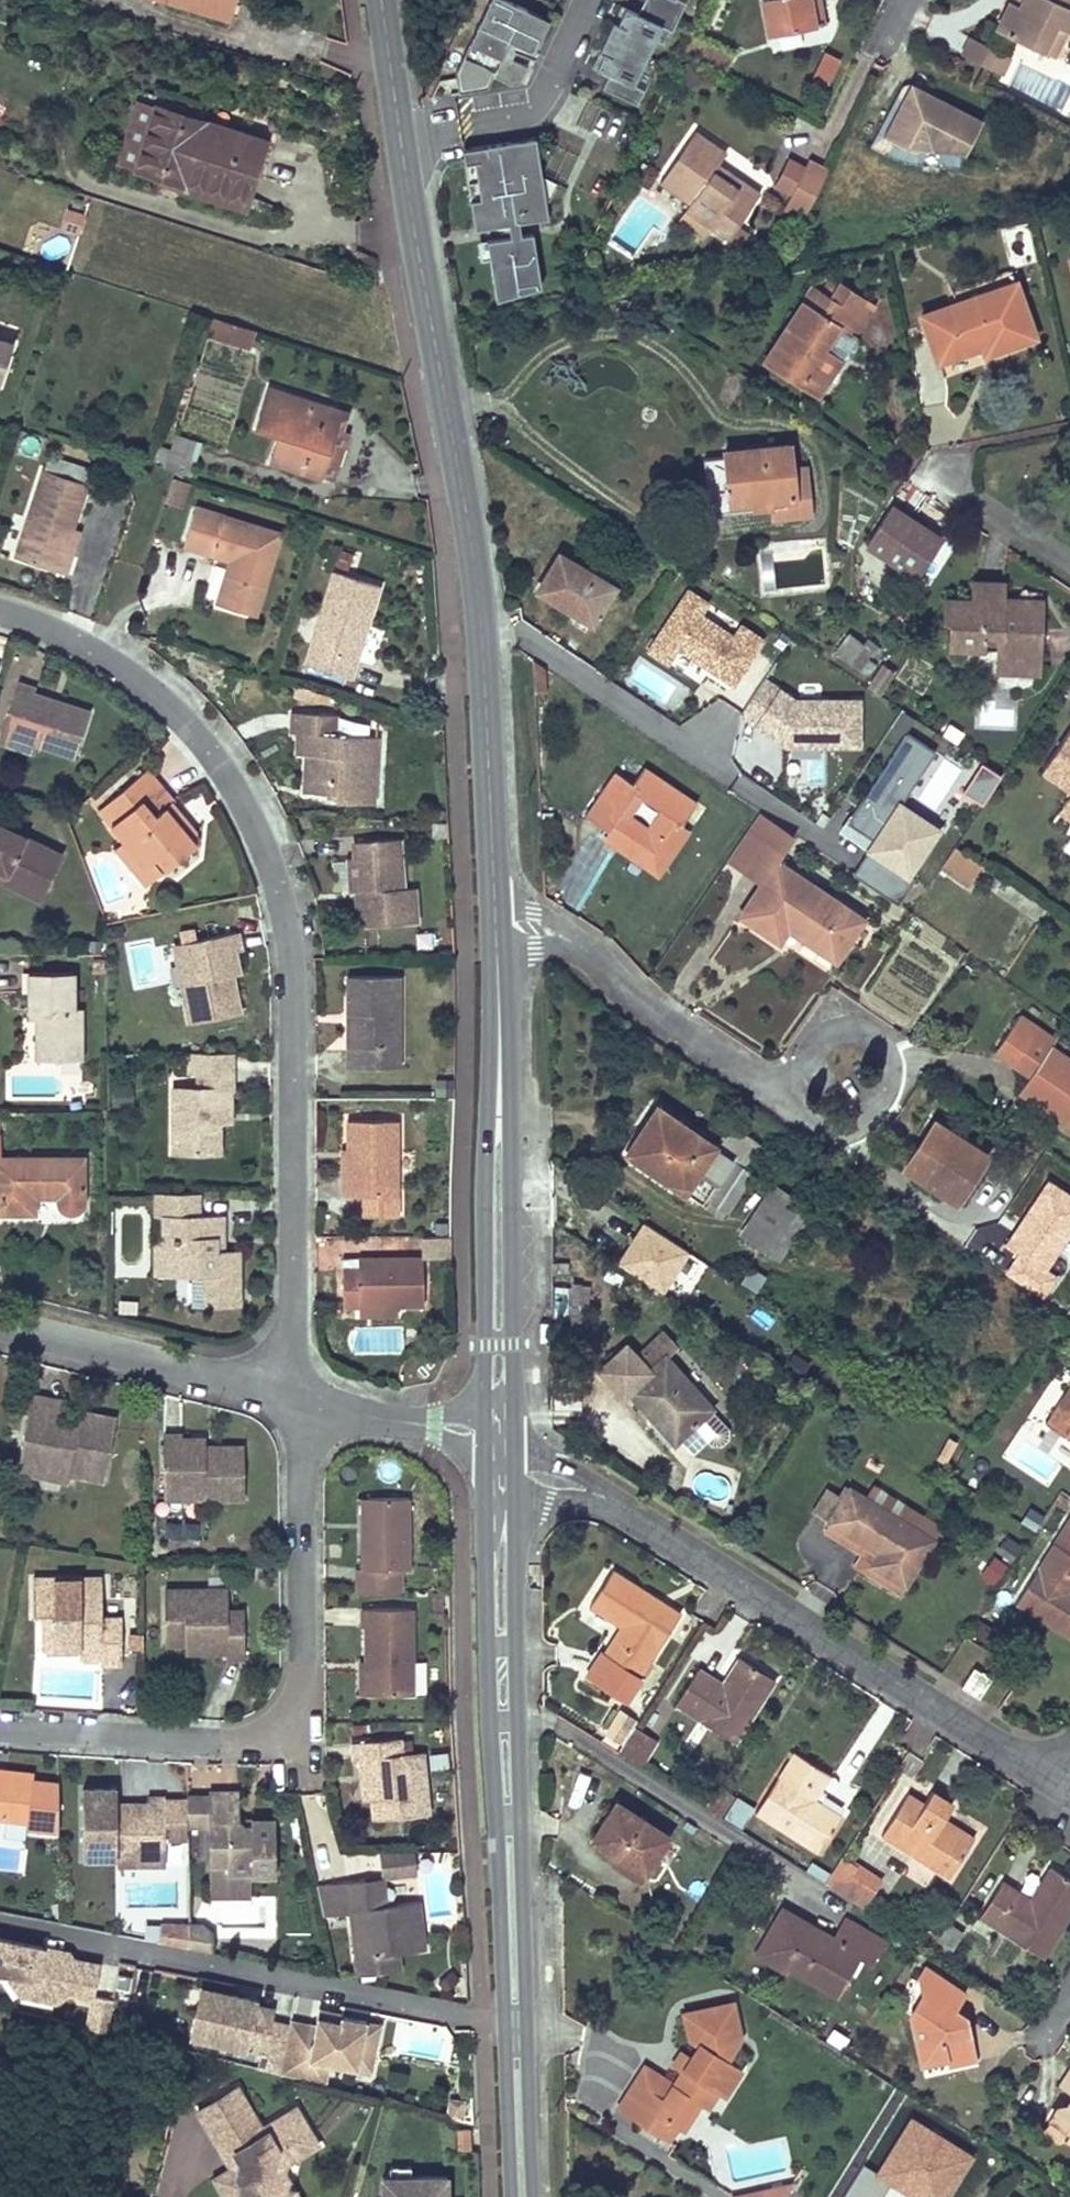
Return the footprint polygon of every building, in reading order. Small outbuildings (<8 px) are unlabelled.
[(223,0),(168,0),(224,17),(228,2),(223,0)] [(505,0),(491,0),(455,76),(458,94),(487,89),(493,77),(511,85),(518,84),(527,67),(503,55),(510,41),(534,53),(550,21),(505,0)] [(644,2),(679,18),(686,3),(678,0),(645,0),(644,2)] [(771,41),(815,31),(810,0),(772,0),(772,2),(763,4),(771,41)] [(815,31),(826,29),(820,0),(810,0),(815,31)] [(996,29),(1043,51),(1055,24),(1067,30),(1069,23),(1069,0),(1024,0),(1021,6),(1011,1),(996,29)] [(612,22),(605,37),(647,57),(661,28),(672,33),(679,18),(644,2),(638,15),(625,9),(617,24),(612,22)] [(1055,24),(1043,51),(1054,57),(1067,30),(1055,24)] [(602,89),(637,106),(644,92),(633,87),(647,57),(605,37),(598,52),(603,54),(595,70),(608,76),(602,89)] [(999,53),(967,38),(960,53),(991,70),(999,53)] [(731,56),(704,44),(697,58),(725,71),(731,56)] [(831,82),(838,55),(815,49),(808,76),(831,82)] [(1010,58),(999,53),(991,70),(1002,75),(1010,58)] [(902,91),(872,153),(878,156),(907,100),(924,94),(923,86),(902,91)] [(907,100),(878,156),(909,172),(970,175),(970,157),(986,125),(929,97),(924,94),(907,100)] [(264,140),(138,100),(117,165),(182,186),(183,182),(244,201),(264,140)] [(727,155),(697,133),(659,186),(689,206),(685,212),(711,231),(728,244),(761,198),(728,174),(723,180),(715,174),(719,168),(727,155)] [(535,138),(472,148),(480,199),(470,200),(474,229),(548,218),(535,138)] [(462,150),(470,200),(480,199),(472,148),(462,150)] [(808,157),(804,165),(785,156),(766,194),(805,213),(828,166),(808,157)] [(728,174),(719,168),(715,174),(723,180),(728,174)] [(79,235),(83,212),(64,208),(60,231),(79,235)] [(711,231),(685,212),(680,219),(705,241),(711,231)] [(533,234),(486,241),(495,301),(540,287),(533,234)] [(1012,281),(919,314),(935,361),(979,346),(982,353),(1031,336),(1012,281)] [(811,284),(760,360),(814,397),(839,359),(824,348),(839,326),(849,311),(865,322),(873,307),(841,286),(832,299),(811,284)] [(865,322),(849,311),(839,326),(855,336),(865,322)] [(255,333),(216,321),(211,336),(250,349),(255,333)] [(10,342),(0,339),(0,373),(10,342)] [(270,461),(317,476),(337,412),(268,389),(256,427),(278,434),(270,461)] [(193,437),(175,432),(169,452),(186,458),(193,437)] [(701,459),(706,512),(771,507),(772,520),(810,516),(808,495),(796,497),(793,469),(789,443),(720,450),(720,457),(701,459)] [(186,458),(169,452),(165,467),(182,472),(186,458)] [(808,495),(806,466),(793,469),(796,497),(808,495)] [(81,484),(36,473),(32,490),(77,501),(81,484)] [(163,500),(180,507),(190,482),(172,476),(163,500)] [(32,490),(12,560),(63,573),(67,557),(61,556),(68,530),(77,501),(32,490)] [(918,577),(942,530),(885,502),(861,548),(918,577)] [(210,605),(250,615),(271,531),(183,508),(173,548),(221,561),(227,562),(225,570),(219,567),(210,605)] [(68,530),(61,556),(67,557),(74,531),(68,530)] [(609,588),(557,556),(536,589),(589,620),(609,588)] [(303,662),(350,674),(355,655),(346,653),(355,619),(364,620),(376,580),(328,567),(303,662)] [(1019,664),(1037,665),(1038,601),(1001,598),(1000,583),(971,583),(970,599),(943,597),(942,619),(949,620),(948,646),(995,648),(994,670),(1019,671),(1019,664)] [(688,586),(642,651),(669,670),(679,655),(730,691),(764,641),(740,625),(733,635),(703,614),(711,602),(688,586)] [(346,653),(355,655),(364,620),(355,619),(346,653)] [(849,632),(837,650),(861,669),(879,644),(867,636),(863,643),(849,632)] [(879,664),(867,682),(880,690),(891,672),(879,664)] [(796,696),(765,676),(738,717),(794,749),(863,752),(864,698),(796,696)] [(865,686),(877,695),(880,690),(867,682),(865,686)] [(34,746),(73,760),(89,714),(61,705),(60,711),(50,708),(52,702),(34,695),(35,690),(17,684),(0,736),(34,746)] [(61,705),(52,702),(50,708),(60,711),(61,705)] [(338,805),(373,807),(375,737),(336,735),(336,717),(291,715),(290,736),(298,736),(318,737),(317,755),(309,755),(307,796),(330,797),(330,789),(337,789),(338,805)] [(1044,767),(1069,786),(1069,727),(1044,767)] [(0,736),(0,737),(0,744),(31,753),(34,746),(0,736)] [(318,737),(298,736),(297,754),(309,755),(317,755),(318,737)] [(805,783),(824,784),(825,751),(806,750),(805,783)] [(982,803),(1000,774),(979,761),(961,789),(982,803)] [(629,782),(614,772),(583,815),(606,830),(653,862),(680,823),(696,801),(642,765),(629,782)] [(173,804),(147,772),(102,806),(114,822),(107,827),(121,844),(141,870),(148,865),(154,861),(163,872),(192,849),(177,830),(180,818),(170,806),(173,804)] [(1069,817),(1069,795),(1060,810),(1069,817)] [(936,828),(898,801),(851,871),(896,900),(936,828)] [(114,822),(102,806),(95,812),(107,827),(114,822)] [(194,836),(180,818),(177,830),(192,849),(194,836)] [(653,862),(606,830),(601,837),(656,874),(686,828),(680,823),(653,862)] [(0,828),(0,875),(21,886),(26,877),(42,885),(56,857),(0,828)] [(356,908),(358,931),(415,927),(412,891),(402,891),(401,874),(393,874),(392,857),(400,856),(399,842),(355,845),(356,862),(349,864),(350,896),(355,896),(362,895),(363,908),(356,908)] [(786,928),(834,960),(861,920),(776,861),(781,853),(764,842),(744,870),(760,882),(740,915),(778,940),(786,928)] [(141,870),(121,844),(112,850),(143,888),(158,876),(148,865),(141,870)] [(952,846),(938,870),(968,886),(981,862),(952,846)] [(400,856),(392,857),(393,874),(401,874),(400,856)] [(0,875),(0,887),(32,903),(42,885),(26,877),(21,886),(0,875)] [(176,982),(184,1025),(233,1016),(228,986),(220,988),(218,980),(226,978),(232,976),(228,954),(233,952),(229,933),(174,943),(181,980),(176,982)] [(181,980),(174,943),(169,944),(176,982),(181,980)] [(69,977),(23,977),(23,998),(24,1014),(32,1014),(37,1014),(37,1023),(32,1023),(33,1065),(56,1065),(56,1054),(77,1054),(78,1013),(69,1012),(69,977)] [(228,986),(226,978),(218,980),(220,988),(228,986)] [(402,980),(349,980),(349,1019),(355,1019),(355,1031),(349,1031),(349,1073),(383,1073),(383,1054),(402,1053),(402,980)] [(1069,1125),(1069,1059),(1049,1045),(1054,1038),(1019,1015),(999,1043),(1033,1068),(1029,1074),(1018,1090),(1069,1125)] [(1033,1068),(999,1043),(994,1049),(1029,1074),(1033,1068)] [(402,1053),(383,1054),(383,1073),(402,1073),(402,1053)] [(56,1054),(56,1065),(77,1065),(77,1054),(56,1054)] [(189,1077),(191,1077),(191,1094),(166,1094),(164,1155),(212,1156),(213,1124),(214,1093),(226,1094),(226,1078),(220,1078),(221,1058),(189,1058),(189,1077)] [(214,1093),(213,1124),(224,1124),(226,1094),(214,1093)] [(732,1158),(655,1106),(626,1152),(701,1202),(705,1198),(724,1211),(751,1174),(731,1160),(732,1158)] [(986,1155),(934,1121),(904,1168),(966,1209),(986,1179),(975,1173),(986,1155)] [(396,1217),(396,1123),(347,1123),(347,1151),(347,1179),(339,1179),(339,1198),(363,1198),(363,1218),(396,1217)] [(347,1179),(347,1151),(339,1152),(339,1179),(347,1179)] [(27,1211),(27,1195),(49,1194),(51,1201),(54,1206),(59,1209),(64,1209),(69,1208),(72,1205),(75,1200),(77,1159),(0,1158),(0,1210),(27,1211)] [(1048,1180),(1003,1246),(1014,1254),(1000,1274),(1043,1303),(1061,1277),(1047,1268),(1069,1234),(1069,1196),(1048,1180)] [(777,1185),(740,1235),(765,1252),(797,1207),(800,1203),(777,1185)] [(227,1275),(228,1255),(219,1254),(220,1242),(228,1242),(229,1217),(206,1216),(197,1216),(197,1196),(159,1196),(159,1214),(169,1215),(169,1240),(168,1274),(178,1273),(178,1308),(194,1308),(241,1310),(242,1276),(227,1275)] [(206,1216),(207,1196),(197,1196),(197,1216),(206,1216)] [(797,1207),(765,1252),(775,1259),(807,1214),(797,1207)] [(614,1263),(664,1293),(689,1251),(639,1221),(614,1263)] [(168,1274),(169,1240),(159,1240),(159,1274),(168,1274)] [(228,1255),(228,1242),(220,1242),(219,1254),(228,1255)] [(228,1255),(227,1275),(242,1276),(242,1255),(228,1255)] [(343,1273),(343,1310),(360,1310),(397,1309),(423,1310),(422,1262),(357,1262),(357,1273),(343,1273)] [(584,1340),(585,1288),(570,1287),(568,1338),(584,1340)] [(397,1309),(360,1310),(359,1320),(397,1320),(397,1309)] [(649,1369),(627,1389),(653,1420),(648,1425),(667,1446),(677,1436),(691,1451),(706,1438),(710,1442),(720,1442),(727,1436),(727,1425),(709,1406),(711,1404),(665,1354),(675,1344),(662,1330),(637,1356),(649,1369)] [(629,1358),(607,1378),(618,1391),(639,1371),(629,1358)] [(1047,1422),(1069,1438),(1069,1389),(1047,1422)] [(61,1399),(27,1393),(11,1470),(63,1481),(64,1474),(100,1481),(112,1419),(75,1412),(72,1427),(70,1436),(55,1432),(56,1424),(61,1399)] [(72,1427),(56,1424),(55,1432),(70,1436),(72,1427)] [(178,1433),(160,1433),(159,1488),(202,1488),(202,1497),(242,1498),(241,1447),(214,1447),(214,1454),(202,1454),(202,1447),(202,1440),(178,1440),(178,1433)] [(1047,1485),(1060,1464),(1022,1438),(1008,1459),(1047,1485)] [(866,1493),(851,1484),(844,1493),(860,1502),(866,1493)] [(202,1488),(159,1488),(159,1497),(202,1497),(202,1488)] [(870,1560),(903,1582),(934,1537),(866,1493),(860,1502),(844,1493),(828,1517),(877,1549),(870,1560)] [(353,1566),(351,1594),(398,1593),(398,1571),(404,1571),(405,1498),(367,1497),(365,1530),(357,1531),(356,1566),(353,1566)] [(365,1530),(367,1497),(358,1497),(357,1531),(365,1530)] [(1017,1601),(1069,1635),(1069,1523),(1068,1522),(1017,1601)] [(610,1570),(601,1585),(605,1588),(615,1574),(610,1570)] [(620,1626),(588,1678),(625,1702),(641,1677),(634,1672),(651,1647),(655,1650),(677,1613),(615,1574),(605,1588),(601,1585),(588,1606),(620,1626)] [(98,1620),(97,1580),(28,1579),(27,1615),(36,1615),(42,1616),(42,1623),(36,1623),(36,1649),(75,1649),(75,1637),(97,1638),(97,1661),(97,1665),(118,1665),(118,1621),(98,1620)] [(203,1589),(161,1589),(159,1643),(180,1643),(201,1644),(202,1652),(224,1652),(223,1658),(241,1657),(241,1612),(224,1612),(224,1600),(202,1599),(203,1589)] [(224,1589),(203,1589),(202,1599),(224,1600),(224,1589)] [(362,1663),(362,1697),(409,1698),(408,1612),(357,1611),(357,1629),(361,1629),(362,1663)] [(97,1661),(97,1638),(75,1637),(75,1649),(75,1661),(97,1661)] [(201,1644),(180,1643),(180,1652),(202,1652),(201,1644)] [(720,1687),(695,1671),(675,1702),(736,1741),(772,1684),(759,1676),(761,1670),(739,1658),(720,1687)] [(362,1697),(362,1663),(354,1663),(354,1697),(362,1697)] [(973,1668),(961,1685),(979,1697),(990,1679),(973,1668)] [(775,1678),(761,1670),(759,1676),(772,1684),(775,1678)] [(618,1711),(603,1734),(616,1743),(631,1719),(618,1711)] [(618,1750),(636,1762),(652,1737),(634,1726),(618,1750)] [(369,1800),(371,1819),(423,1815),(420,1780),(408,1781),(406,1753),(395,1753),(394,1739),(349,1743),(351,1760),(357,1760),(358,1779),(367,1778),(369,1800)] [(420,1780),(417,1751),(406,1753),(408,1781),(420,1780)] [(791,1751),(754,1810),(811,1846),(819,1832),(825,1836),(838,1817),(811,1799),(827,1773),(791,1751)] [(0,1766),(0,1774),(26,1778),(27,1770),(0,1766)] [(24,1819),(26,1778),(0,1774),(0,1816),(24,1819)] [(369,1800),(367,1778),(358,1779),(360,1800),(369,1800)] [(113,1790),(78,1791),(78,1859),(135,1858),(145,1847),(161,1847),(161,1840),(163,1801),(143,1801),(143,1806),(125,1806),(125,1811),(112,1811),(113,1806),(113,1790)] [(906,1793),(882,1833),(948,1876),(974,1836),(943,1817),(949,1809),(952,1803),(931,1790),(922,1803),(906,1793)] [(236,1820),(236,1791),(202,1791),(203,1792),(203,1825),(203,1860),(222,1859),(223,1869),(248,1869),(248,1874),(272,1874),(272,1819),(250,1820),(250,1826),(236,1826),(236,1820)] [(203,1825),(203,1792),(181,1792),(181,1801),(181,1825),(203,1825)] [(729,1804),(720,1818),(735,1828),(751,1803),(736,1793),(729,1804)] [(181,1801),(163,1801),(161,1840),(181,1840),(181,1825),(181,1801)] [(668,1835),(616,1802),(592,1840),(643,1873),(668,1835)] [(979,1828),(949,1809),(943,1817),(974,1836),(979,1828)] [(819,1832),(811,1846),(816,1850),(825,1836),(819,1832)] [(413,1846),(378,1851),(382,1877),(417,1872),(413,1846)] [(145,1847),(135,1858),(161,1858),(161,1847),(145,1847)] [(880,1882),(840,1856),(823,1883),(862,1908),(880,1882)] [(222,1859),(203,1860),(203,1879),(222,1879),(223,1869),(222,1859)] [(1041,1958),(1069,1913),(1069,1889),(1064,1886),(1068,1879),(1049,1866),(1027,1899),(1002,1882),(982,1913),(1009,1930),(1006,1934),(1041,1958)] [(222,1879),(222,1891),(248,1891),(248,1874),(248,1869),(223,1869),(222,1879)] [(381,1907),(376,1879),(360,1880),(363,1909),(381,1907)] [(342,1913),(350,1960),(420,1952),(415,1903),(381,1907),(363,1909),(360,1880),(311,1885),(316,1916),(342,1913)] [(864,1961),(877,1941),(842,1919),(830,1938),(820,1932),(818,1935),(803,1926),(805,1923),(778,1907),(759,1938),(785,1953),(780,1960),(830,1991),(852,1954),(864,1961)] [(963,1932),(948,1922),(936,1942),(951,1951),(963,1932)] [(196,1926),(181,1926),(181,1946),(205,1951),(205,1931),(196,1926)] [(785,1953),(759,1938),(751,1950),(777,1966),(780,1960),(785,1953)] [(0,1941),(0,1973),(3,1973),(2,1976),(15,1996),(50,2003),(62,1994),(88,2000),(95,1966),(67,1960),(49,1956),(50,1951),(0,1941)] [(67,1960),(65,1954),(50,1951),(49,1956),(67,1960)] [(903,2010),(916,2058),(940,2051),(942,2059),(972,2051),(965,2025),(956,2027),(955,2020),(960,2012),(947,2004),(959,1987),(920,1962),(911,1973),(915,1992),(903,2010)] [(194,1985),(184,2046),(328,2070),(329,2062),(373,2069),(380,2026),(273,2008),(274,1998),(194,1985)] [(663,2099),(635,2081),(616,2109),(648,2129),(657,2115),(667,2121),(673,2113),(694,2101),(699,2104),(703,2107),(715,2092),(721,2096),(739,2069),(725,2058),(737,2039),(730,2003),(681,2014),(687,2039),(697,2044),(688,2057),(679,2072),(670,2085),(663,2099)] [(688,2057),(680,2051),(669,2066),(679,2072),(688,2057)] [(1057,2086),(1069,2095),(1069,2066),(1057,2086)] [(670,2085),(643,2069),(635,2081),(663,2099),(670,2085)] [(208,2188),(213,2196),(249,2196),(250,2196),(252,2196),(291,2196),(281,2179),(283,2171),(316,2152),(294,2115),(260,2135),(236,2094),(196,2118),(218,2155),(228,2153),(232,2160),(233,2169),(229,2175),(208,2188)] [(673,2113),(667,2121),(674,2126),(681,2131),(699,2104),(694,2101),(673,2113)] [(1067,2107),(1063,2105),(1056,2108),(1048,2120),(1066,2131),(1062,2139),(1069,2144),(1069,2102),(1067,2107)] [(667,2121),(657,2115),(648,2129),(665,2140),(674,2126),(667,2121)] [(1048,2120),(1041,2133),(1059,2144),(1062,2139),(1066,2131),(1048,2120)] [(469,2126),(457,2126),(458,2147),(470,2147),(469,2126)] [(228,2153),(218,2155),(229,2175),(233,2169),(232,2160),(228,2153)] [(403,2173),(382,2174),(382,2184),(403,2183),(403,2173)] [(732,2196),(772,2196),(783,2180),(724,2192),(732,2196)] [(439,2182),(403,2183),(382,2184),(375,2184),(376,2196),(440,2196),(439,2182)]
